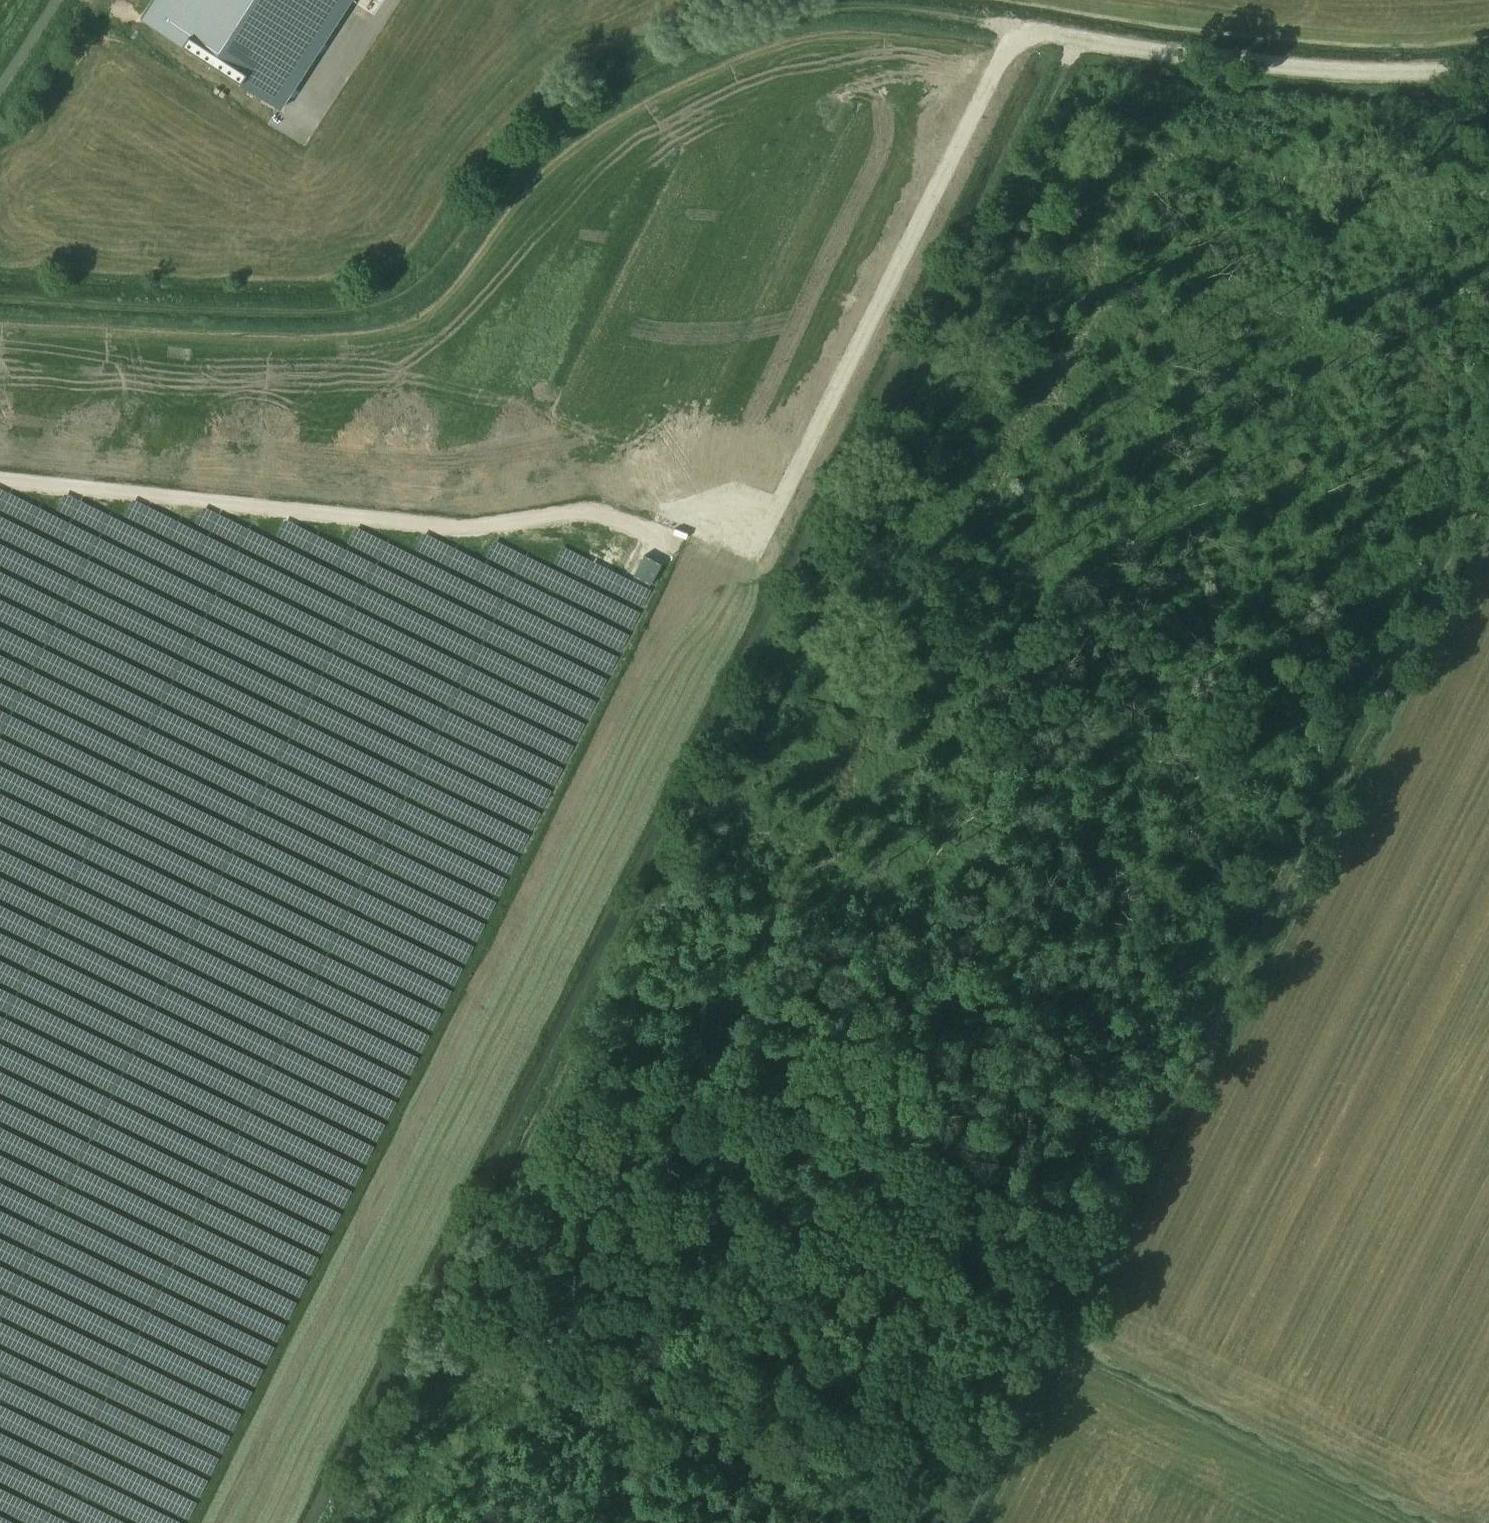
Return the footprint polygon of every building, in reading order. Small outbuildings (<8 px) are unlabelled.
[(141,18),(60,143),(200,235),(281,109),(352,0),(153,0),(141,18)]
